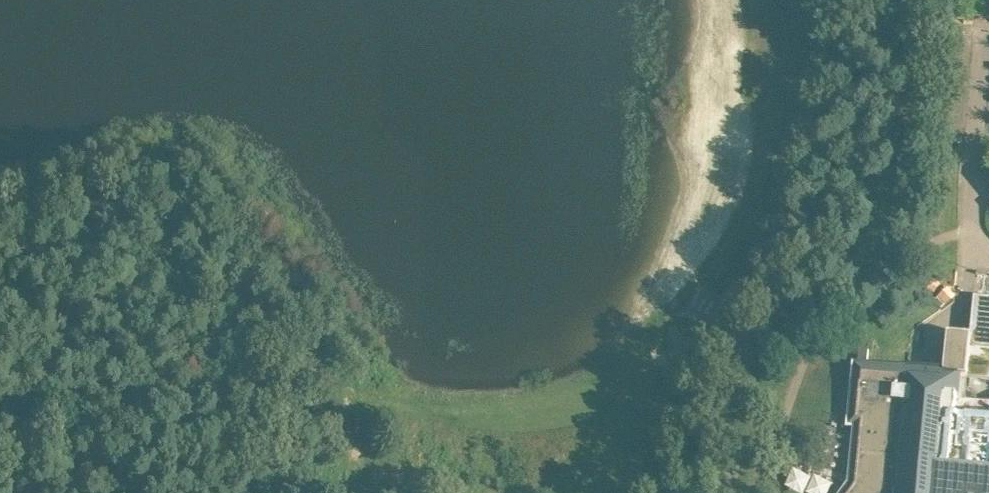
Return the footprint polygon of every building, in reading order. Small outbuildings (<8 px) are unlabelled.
[(974,296),(971,336),(948,334),(943,375),(909,371),(859,366),(858,366),(857,366),(851,423),(858,423),(852,483),(845,492),(988,492),(988,298),(974,296)]
